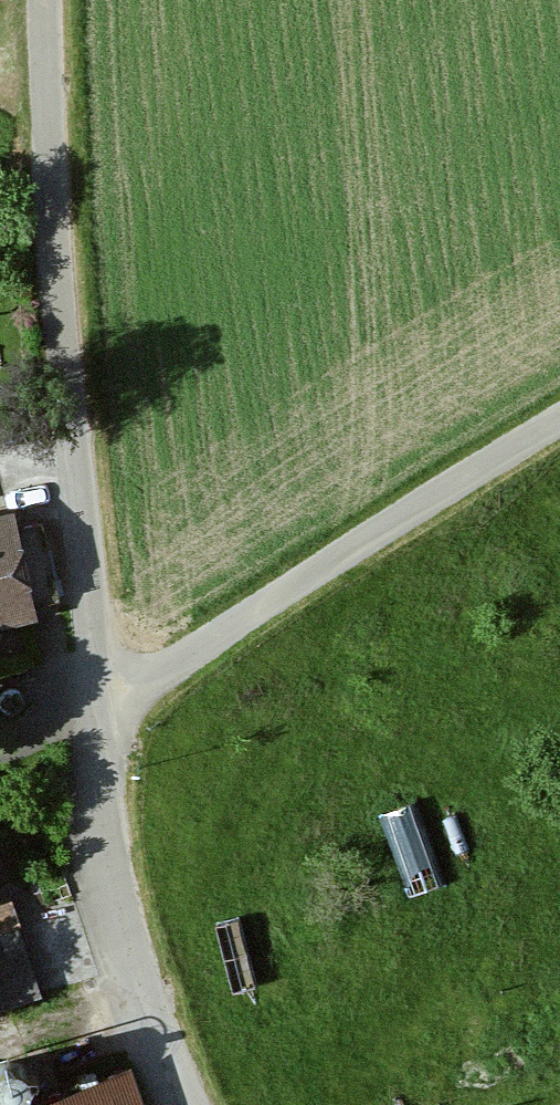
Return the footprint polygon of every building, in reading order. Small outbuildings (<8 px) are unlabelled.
[(0,532),(0,632),(16,629),(14,615),(45,610),(32,533),(1,538),(0,532)] [(9,904),(0,906),(0,1000),(30,993),(9,904)] [(119,1077),(20,1104),(127,1104),(119,1077)]
